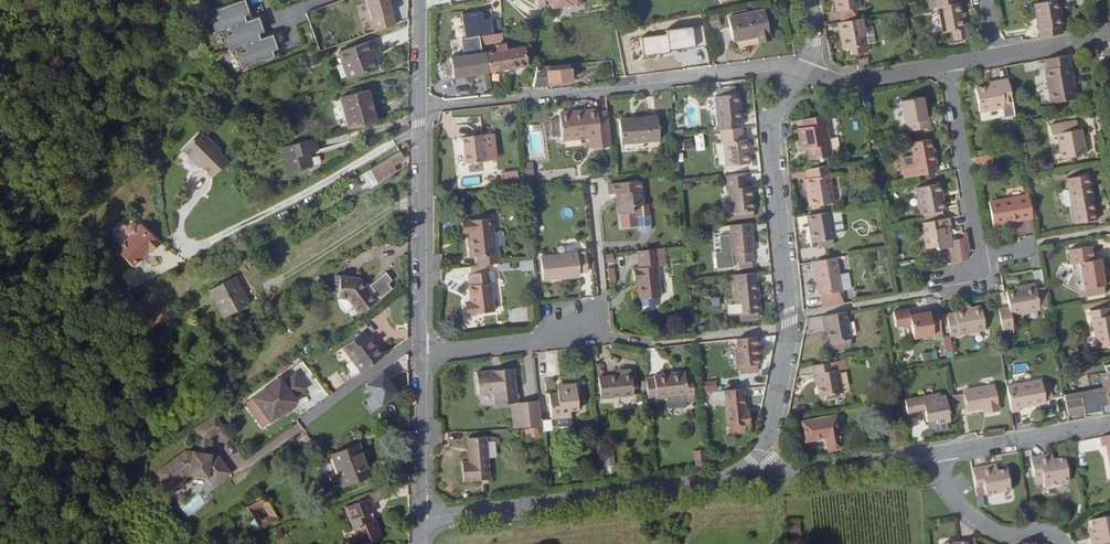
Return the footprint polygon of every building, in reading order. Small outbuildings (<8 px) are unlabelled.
[(369,0),(357,0),(355,0),(364,25),(378,20),(371,2),(370,3),(369,0)] [(857,0),(834,0),(836,12),(859,8),(857,0)] [(938,8),(940,7),(944,32),(953,31),(955,40),(969,38),(967,28),(964,28),(962,12),(960,3),(958,3),(957,0),(937,0),(938,8)] [(1060,10),(1059,2),(1059,0),(1035,5),(1041,38),(1062,34),(1060,24),(1057,10),(1060,10)] [(245,1),(209,13),(215,32),(222,30),(229,50),(236,47),(243,67),(279,55),(274,36),(266,38),(259,19),(252,21),(245,1)] [(762,47),(775,45),(770,15),(732,21),(736,44),(760,40),(762,47)] [(862,18),(838,22),(843,50),(867,45),(862,18)] [(316,38),(335,31),(332,25),(331,25),(313,32),(316,38)] [(321,52),(339,45),(335,31),(316,38),(321,52)] [(504,44),(503,35),(481,39),(482,40),(483,48),(491,46),(504,44)] [(348,77),(376,68),(370,52),(373,51),(370,40),(339,50),(348,77)] [(483,48),(482,40),(465,42),(468,59),(451,61),(453,77),(490,71),(488,56),(484,56),(483,48)] [(492,55),(491,46),(483,48),(484,56),(488,56),(492,55)] [(488,56),(490,71),(527,65),(526,50),(508,53),(507,46),(497,48),(498,54),(492,55),(488,56)] [(307,59),(310,67),(318,64),(315,55),(307,59)] [(629,75),(639,74),(636,55),(626,56),(626,57),(629,75)] [(1076,100),(1073,84),(1068,56),(1046,60),(1047,70),(1044,71),(1050,105),(1076,100)] [(533,68),(534,85),(556,83),(556,80),(578,78),(577,63),(533,68)] [(1004,105),(1012,104),(1008,81),(1000,83),(1000,86),(991,88),(975,90),(979,113),(1005,109),(1004,105)] [(446,91),(447,96),(448,97),(456,98),(471,97),(470,85),(457,86),(458,90),(446,91)] [(480,88),(481,95),(497,94),(497,87),(480,88)] [(717,96),(739,94),(738,87),(717,89),(717,96)] [(862,93),(865,109),(871,108),(868,92),(862,93)] [(354,131),(378,125),(370,93),(346,98),(354,131)] [(720,130),(741,128),(740,112),(742,112),(740,94),(739,94),(717,96),(715,96),(717,116),(718,125),(718,130),(720,130)] [(671,107),(670,97),(662,97),(663,107),(671,107)] [(908,124),(909,132),(931,128),(929,120),(926,121),(925,111),(923,99),(902,103),(905,124),(908,124)] [(610,137),(608,112),(599,113),(599,110),(587,111),(588,115),(562,117),(562,119),(556,120),(558,141),(610,137)] [(658,140),(657,115),(619,118),(621,143),(658,140)] [(828,125),(827,116),(802,120),(803,129),(798,130),(801,151),(808,150),(813,149),(814,158),(832,155),(827,125),(828,125)] [(1078,128),(1076,119),(1049,124),(1051,134),(1057,133),(1061,157),(1085,153),(1081,127),(1078,128)] [(528,132),(541,130),(539,124),(527,126),(528,132)] [(743,141),(741,128),(720,130),(721,142),(724,142),(726,167),(749,164),(747,140),(743,141)] [(541,132),(530,132),(531,153),(542,153),(541,132)] [(217,180),(234,166),(226,156),(229,155),(221,146),(219,148),(208,134),(189,150),(195,157),(196,155),(206,167),(207,166),(210,170),(209,170),(217,180)] [(459,162),(483,160),(480,136),(457,139),(459,162)] [(319,140),(285,149),(294,175),(317,168),(313,154),(321,152),(319,140)] [(912,144),(917,177),(937,174),(935,166),(937,166),(936,157),(933,158),(931,152),(930,141),(912,144)] [(206,167),(196,155),(195,157),(208,172),(209,170),(210,170),(207,166),(206,167)] [(991,163),(990,155),(971,158),(972,166),(991,163)] [(408,163),(404,157),(376,174),(379,180),(382,184),(401,172),(399,168),(408,163)] [(835,204),(828,166),(809,170),(810,179),(809,179),(811,191),(808,191),(811,208),(835,204)] [(747,187),(746,175),(725,177),(726,190),(728,190),(731,213),(753,211),(751,187),(747,187)] [(614,197),(615,216),(631,214),(631,208),(643,207),(641,182),(606,185),(607,198),(614,197)] [(924,214),(942,210),(940,194),(942,194),(940,184),(917,188),(921,214),(924,214)] [(1094,202),(1091,184),(1067,188),(1073,223),(1097,219),(1095,210),(1093,211),(1092,202),(1094,202)] [(1033,218),(1029,195),(989,202),(993,225),(1033,218)] [(925,223),(944,219),(942,210),(924,214),(925,223)] [(829,212),(809,215),(811,229),(809,230),(811,242),(815,241),(815,246),(835,243),(829,212)] [(925,223),(918,224),(922,250),(933,248),(934,251),(949,248),(947,238),(944,238),(942,228),(945,228),(947,228),(945,219),(944,219),(925,223)] [(497,264),(502,263),(501,256),(494,256),(491,220),(466,222),(467,237),(469,258),(476,258),(477,266),(497,264)] [(467,237),(466,222),(459,223),(460,237),(467,237)] [(753,251),(751,223),(729,225),(731,253),(733,253),(734,261),(751,259),(751,251),(753,251)] [(137,239),(124,253),(141,270),(153,257),(152,256),(156,252),(157,253),(159,255),(168,246),(149,227),(147,229),(144,226),(140,226),(134,232),(134,236),(137,239)] [(1104,235),(1101,236),(1103,247),(1109,246),(1109,244),(1109,243),(1104,235)] [(659,246),(638,248),(640,264),(635,264),(635,270),(631,270),(631,278),(637,277),(638,295),(659,293),(656,261),(660,261),(659,246)] [(1101,271),(1105,270),(1103,258),(1092,261),(1090,246),(1068,251),(1071,266),(1079,264),(1080,273),(1083,289),(1085,289),(1086,298),(1094,296),(1092,288),(1096,287),(1097,296),(1105,294),(1102,277),(1101,271)] [(542,254),(544,280),(564,279),(564,275),(581,274),(581,268),(588,268),(586,253),(579,254),(578,250),(542,254)] [(606,268),(617,267),(616,253),(605,254),(606,268)] [(835,258),(813,262),(818,296),(850,290),(847,273),(838,275),(835,258)] [(500,272),(511,269),(510,262),(499,265),(500,272)] [(477,266),(474,266),(474,275),(498,273),(497,264),(477,266)] [(1079,264),(1071,266),(1072,275),(1080,273),(1079,264)] [(498,273),(474,275),(472,275),(474,288),(469,289),(470,305),(471,316),(498,313),(496,287),(499,287),(498,273)] [(759,312),(755,273),(734,275),(738,314),(741,314),(758,312),(759,312)] [(369,287),(364,280),(346,278),(343,299),(353,300),(359,308),(365,316),(382,304),(399,293),(394,287),(398,284),(392,275),(380,284),(375,287),(373,284),(369,287)] [(259,301),(245,278),(218,294),(233,317),(259,301)] [(1009,308),(999,310),(1002,329),(1013,327),(1011,315),(1039,310),(1034,283),(1020,286),(1021,290),(1007,292),(1009,308)] [(850,290),(820,296),(823,309),(853,303),(850,290)] [(352,313),(359,308),(353,300),(343,299),(343,301),(343,303),(343,305),(345,307),(346,307),(347,307),(352,313)] [(954,319),(947,320),(950,337),(984,331),(980,306),(953,311),(954,319)] [(1109,347),(1109,316),(1107,316),(1106,308),(1090,311),(1096,349),(1109,347)] [(930,313),(921,315),(910,317),(914,341),(934,338),(934,334),(942,332),(938,309),(929,311),(930,313)] [(514,310),(513,319),(524,320),(524,310),(514,310)] [(758,319),(758,312),(741,314),(741,321),(758,319)] [(850,340),(845,313),(821,318),(823,327),(826,326),(827,332),(829,344),(850,340)] [(349,348),(368,372),(391,355),(380,340),(377,343),(374,339),(369,332),(349,348)] [(948,336),(941,337),(944,358),(951,357),(948,336)] [(762,348),(761,337),(740,339),(741,347),(738,348),(740,365),(743,365),(759,364),(761,364),(760,356),(760,349),(762,348)] [(851,346),(850,340),(829,344),(830,350),(851,346)] [(833,370),(832,362),(812,366),(813,375),(816,375),(818,386),(820,398),(843,394),(838,369),(833,370)] [(759,364),(743,365),(743,372),(760,371),(759,364)] [(1104,368),(1106,375),(1101,376),(1103,394),(1065,401),(1068,418),(1084,414),(1101,411),(1102,415),(1109,414),(1109,367),(1104,368)] [(495,405),(510,404),(514,404),(516,404),(513,369),(474,372),(476,395),(494,393),(495,405)] [(286,374),(257,393),(274,418),(302,399),(299,395),(312,386),(301,370),(289,378),(286,374)] [(386,403),(403,392),(387,370),(371,382),(386,403)] [(646,380),(648,402),(686,398),(684,373),(654,376),(654,379),(646,380)] [(634,399),(632,377),(615,379),(595,381),(597,403),(634,399)] [(1042,382),(1007,387),(1012,414),(1021,412),(1020,409),(1046,405),(1045,398),(1043,386),(1042,382)] [(579,404),(578,391),(578,384),(563,386),(564,393),(557,393),(551,394),(553,419),(573,417),(573,412),(580,411),(579,404)] [(962,395),(952,396),(955,410),(965,409),(966,412),(985,409),(986,413),(998,411),(993,386),(962,391),(962,395)] [(1050,386),(1043,386),(1045,398),(1052,397),(1050,386)] [(745,413),(742,389),(723,391),(728,431),(732,430),(733,438),(749,436),(748,428),(750,428),(748,412),(745,413)] [(937,421),(937,423),(950,421),(946,397),(941,398),(923,402),(925,416),(926,423),(937,421)] [(917,417),(925,416),(923,402),(922,399),(914,400),(917,417)] [(917,419),(917,417),(914,400),(905,402),(909,420),(917,419)] [(515,425),(540,423),(538,402),(520,403),(520,407),(514,407),(515,425)] [(227,405),(205,419),(211,428),(208,443),(195,441),(165,461),(177,479),(198,465),(217,469),(222,477),(240,465),(228,447),(215,445),(217,431),(234,420),(227,405)] [(840,450),(834,417),(803,423),(805,441),(824,438),(827,452),(840,450)] [(544,420),(545,431),(555,430),(553,419),(544,420)] [(539,427),(526,428),(527,438),(540,436),(539,427)] [(905,447),(903,432),(887,435),(889,450),(905,447)] [(362,477),(389,467),(376,436),(349,446),(362,477)] [(488,475),(484,436),(466,437),(468,456),(461,457),(464,477),(488,475)] [(1101,438),(1103,446),(1106,446),(1109,467),(1109,436),(1101,438)] [(1080,443),(1083,452),(1098,446),(1095,437),(1080,443)] [(696,465),(705,464),(704,449),(695,449),(696,465)] [(1069,481),(1065,459),(1054,461),(1053,457),(1053,454),(1032,458),(1036,478),(1043,477),(1044,484),(1045,488),(1062,485),(1062,483),(1069,481)] [(334,458),(326,461),(331,477),(339,474),(334,458)] [(995,464),(971,468),(974,485),(982,483),(983,491),(984,495),(1008,490),(1005,469),(996,471),(995,464)] [(1037,485),(1044,484),(1043,477),(1036,478),(1037,485)] [(982,483),(974,485),(975,493),(983,491),(982,483)] [(391,502),(386,489),(360,499),(374,538),(397,530),(389,510),(386,511),(383,505),(391,502)] [(183,503),(187,514),(202,508),(197,497),(183,503)] [(243,513),(258,532),(276,520),(261,500),(243,513)] [(1093,524),(1095,532),(1096,536),(1093,536),(1095,543),(1109,543),(1109,521),(1093,524)]
